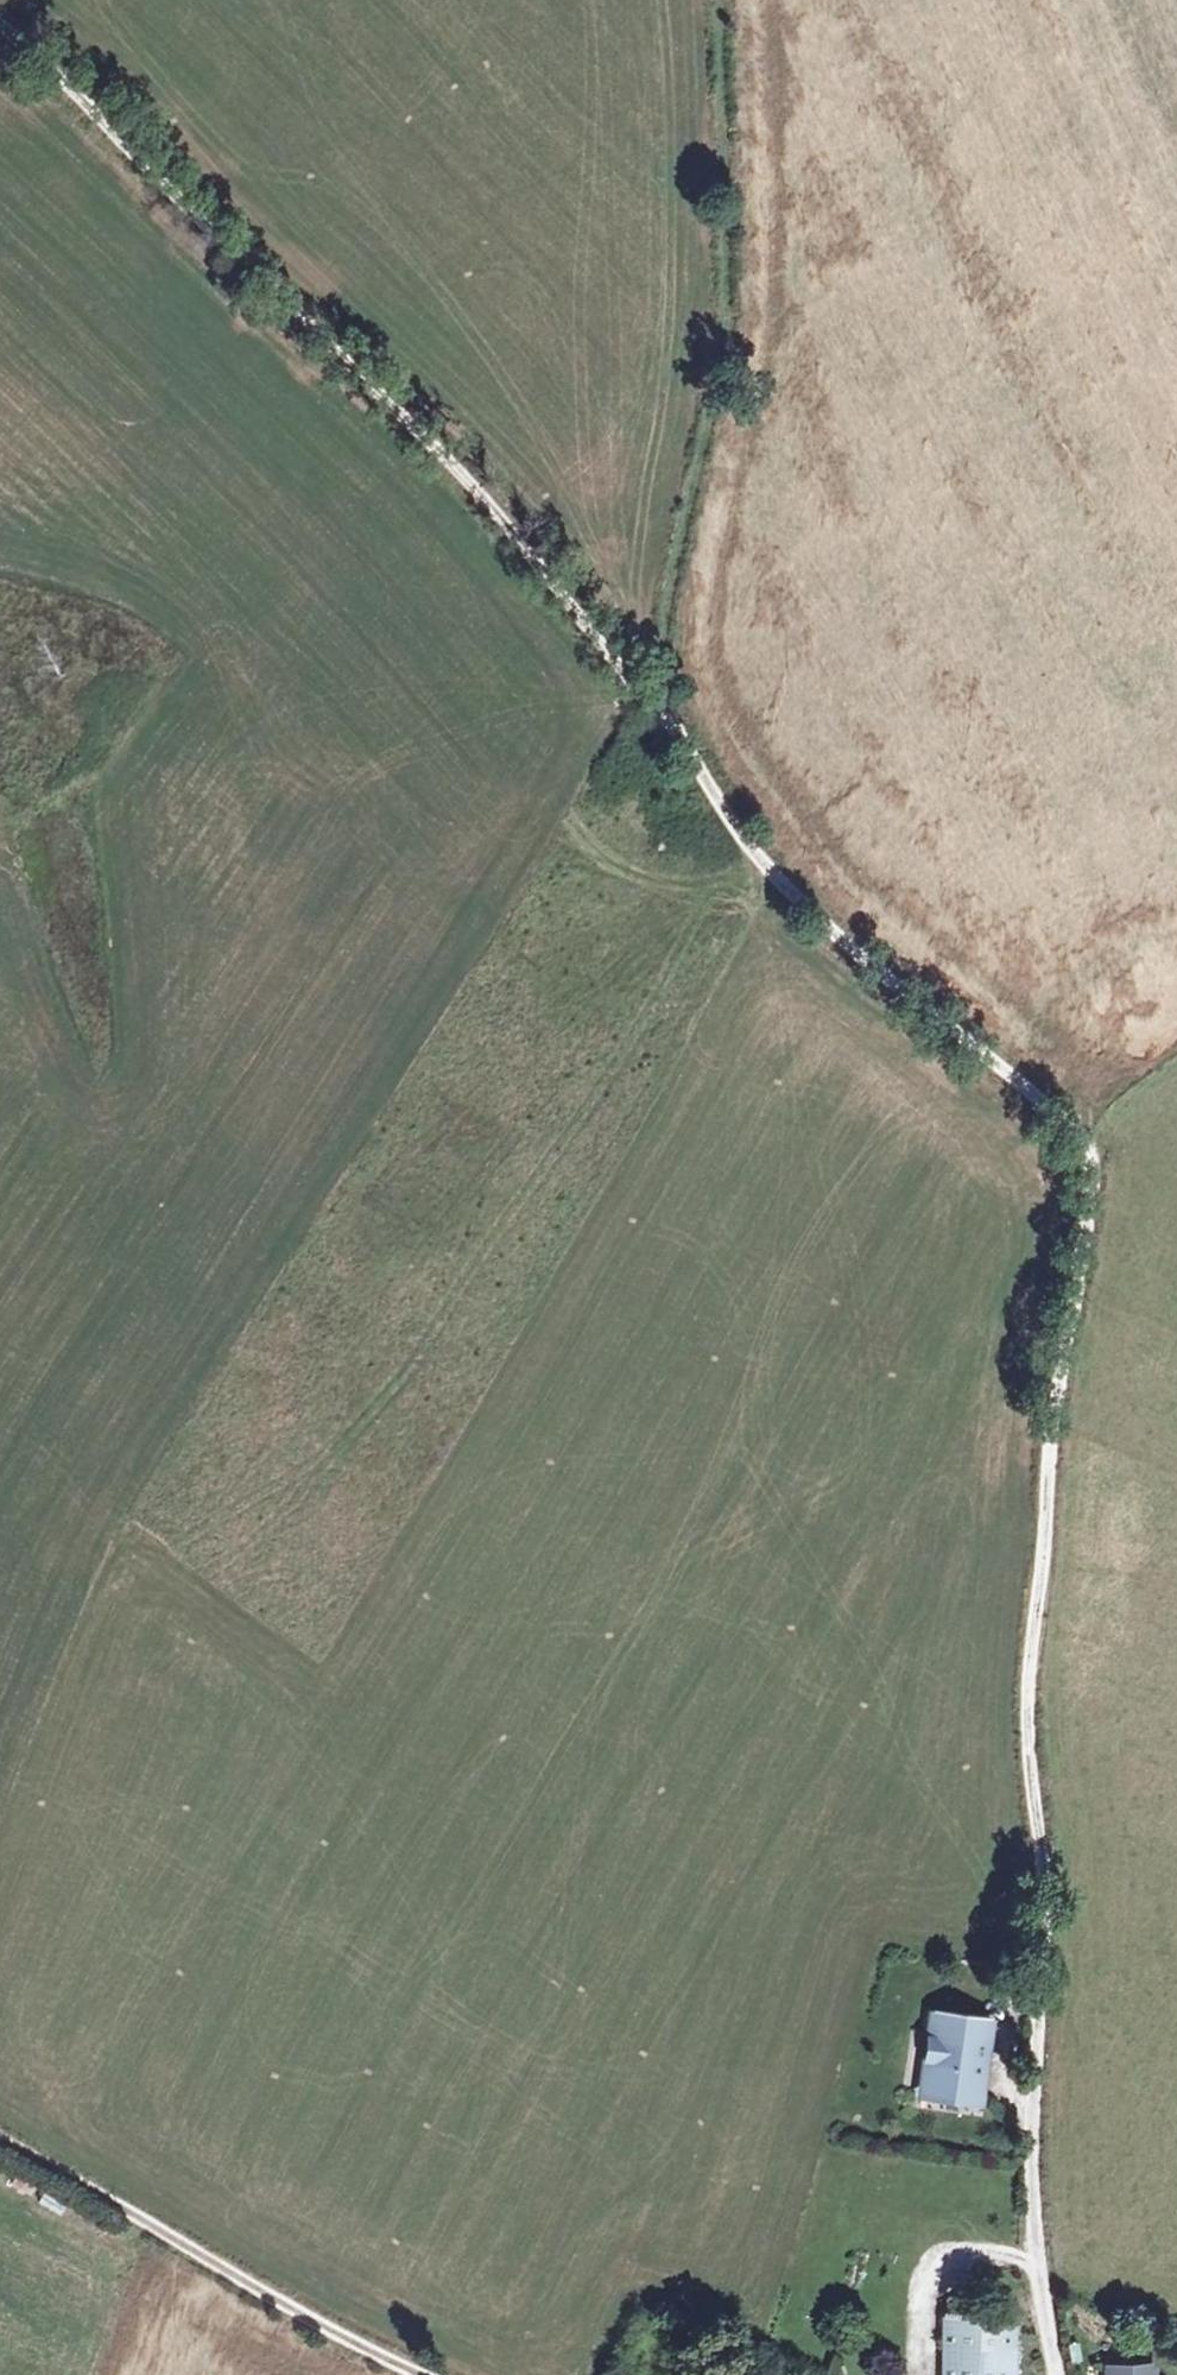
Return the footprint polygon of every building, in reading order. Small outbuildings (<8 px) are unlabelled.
[(988,2019),(929,2010),(919,2086),(978,2094),(988,2019)] [(1007,2316),(981,2316),(982,2301),(945,2300),(946,2315),(940,2314),(941,2328),(942,2340),(942,2369),(942,2374),(1011,2374),(1007,2316)] [(1108,2366),(1108,2374),(1146,2374),(1145,2364),(1108,2366)]
